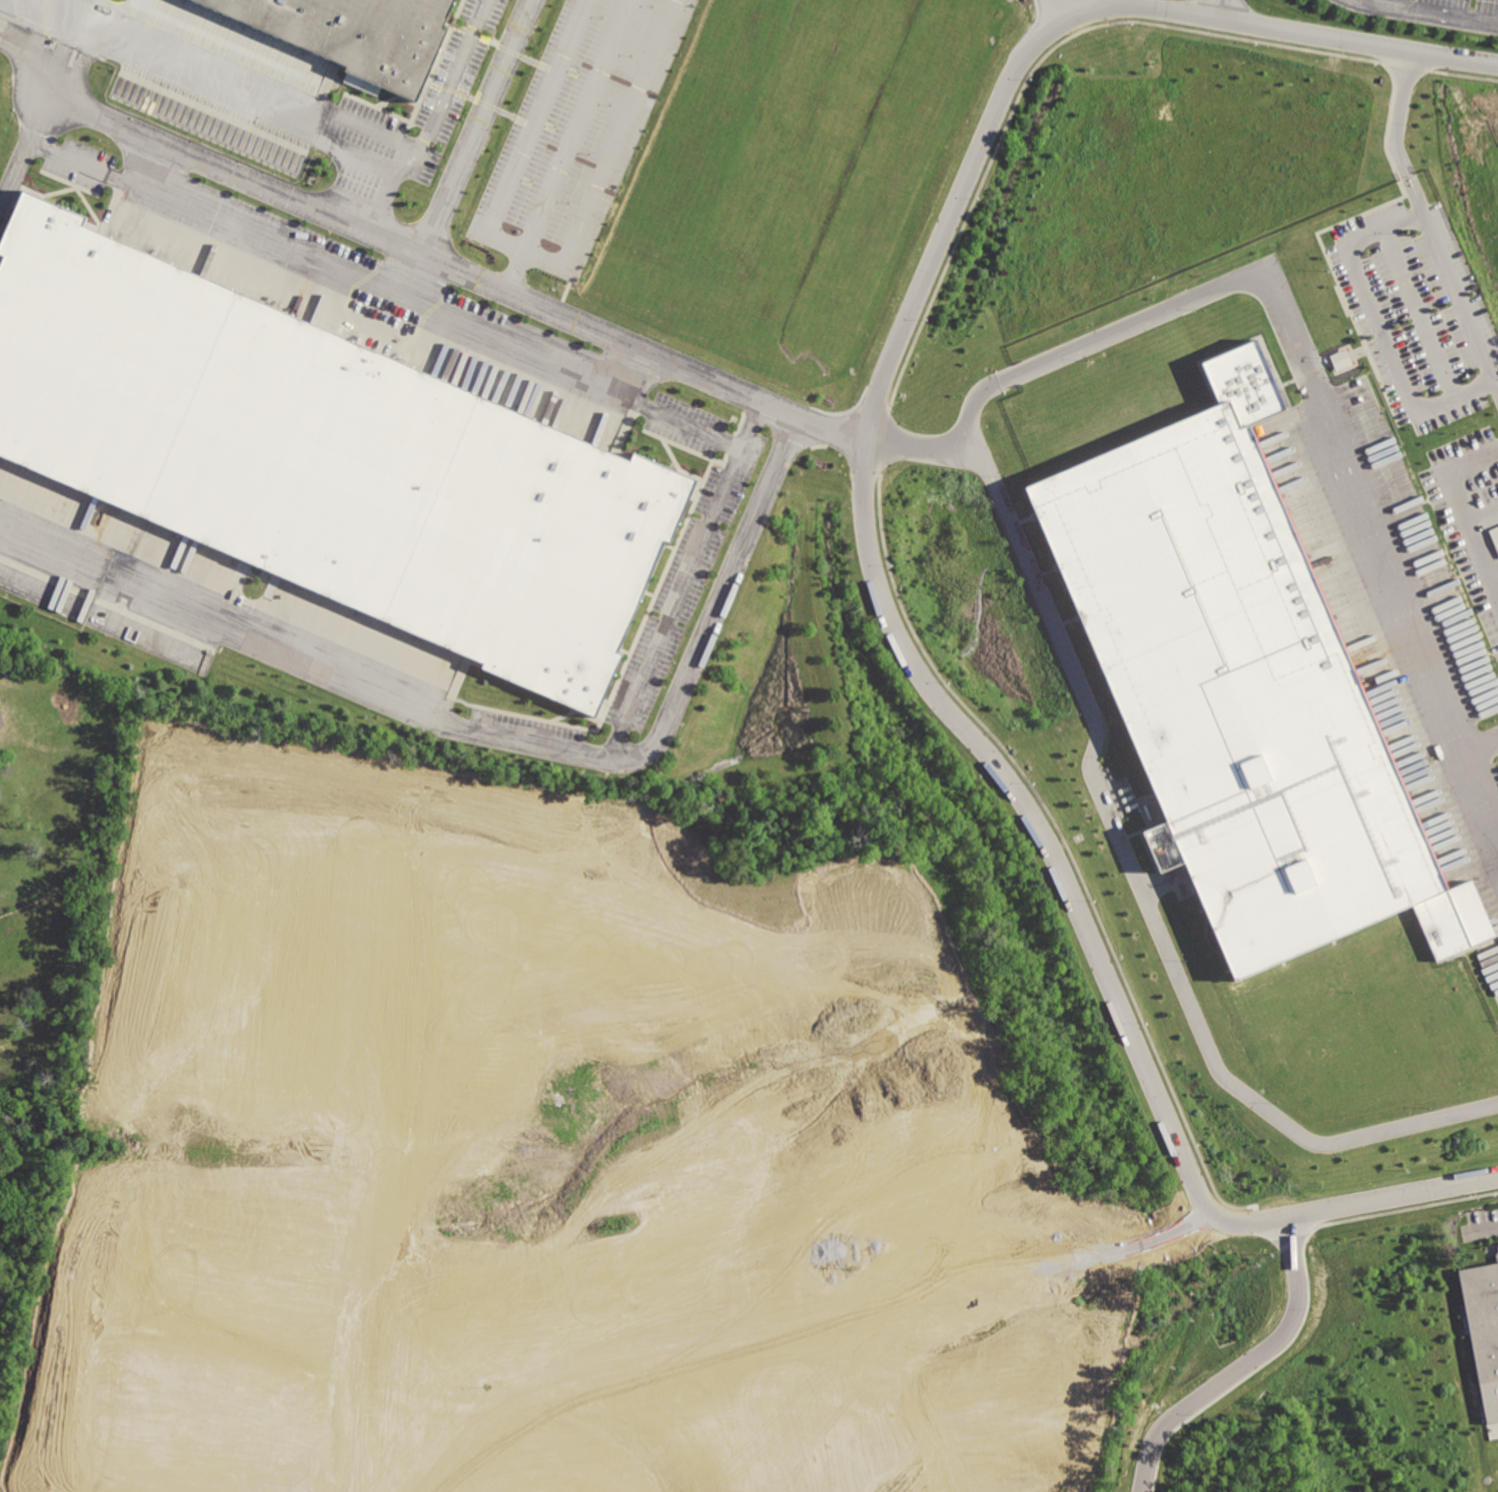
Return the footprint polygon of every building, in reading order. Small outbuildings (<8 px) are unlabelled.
[(346,66),(343,75),(416,106),(461,0),(195,0),(346,66)] [(0,251),(0,253),(9,257),(0,278),(0,456),(483,664),(479,675),(596,725),(626,656),(617,653),(665,542),(673,545),(702,479),(638,452),(635,460),(87,226),(91,217),(27,189),(0,251)] [(1169,822),(1145,833),(1160,869),(1183,859),(1235,981),(1410,906),(1435,965),(1497,938),(1497,932),(1474,876),(1446,888),(1250,429),(1289,412),(1257,335),(1198,361),(1217,406),(1026,488),(1169,822)] [(1352,365),(1348,349),(1331,353),(1336,370),(1352,365)] [(1497,556),(1497,526),(1487,531),(1497,556)] [(1479,1381),(1497,1377),(1497,1263),(1458,1271),(1479,1381)]
